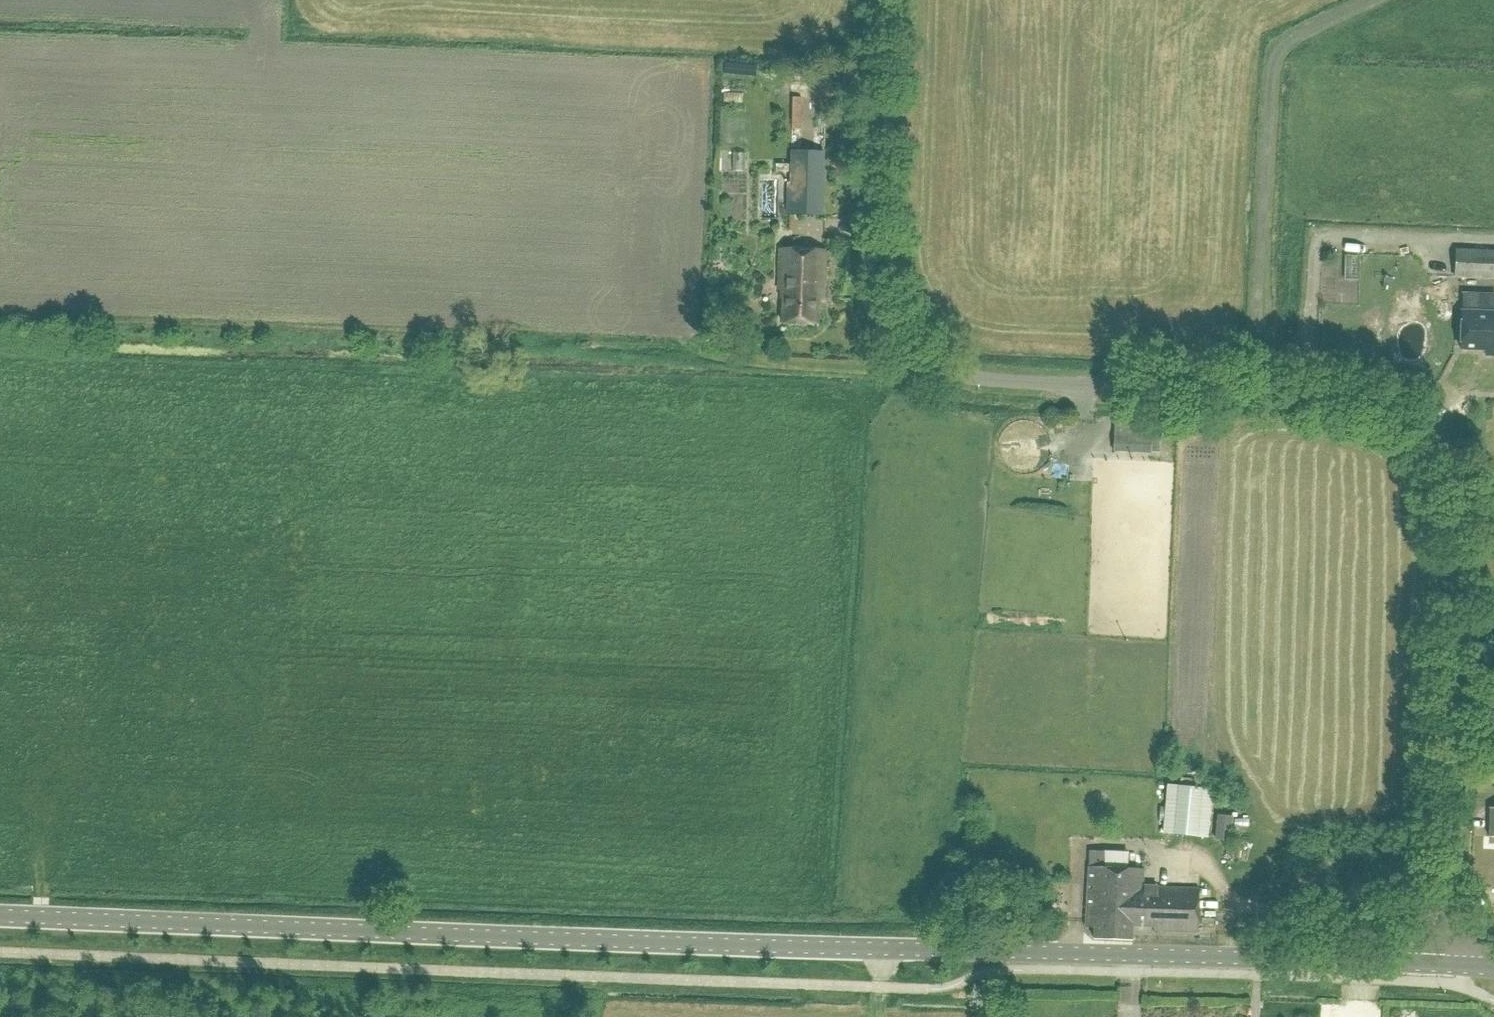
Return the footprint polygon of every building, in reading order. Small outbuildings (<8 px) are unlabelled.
[(765,207),(778,207),(778,183),(765,184),(765,207)] [(816,324),(817,299),(824,300),(825,249),(781,248),(780,290),(783,290),(783,303),(782,323),(816,324)] [(1455,278),(1493,279),(1493,251),(1456,250),(1455,278)] [(1461,312),(1460,348),(1485,349),(1485,355),(1493,355),(1493,313),(1461,312)] [(1151,427),(1114,425),(1113,450),(1150,452),(1151,427)] [(1095,928),(1095,939),(1132,941),(1132,922),(1154,923),(1154,931),(1197,932),(1199,889),(1143,887),(1144,869),(1089,867),(1087,927),(1095,928)]
